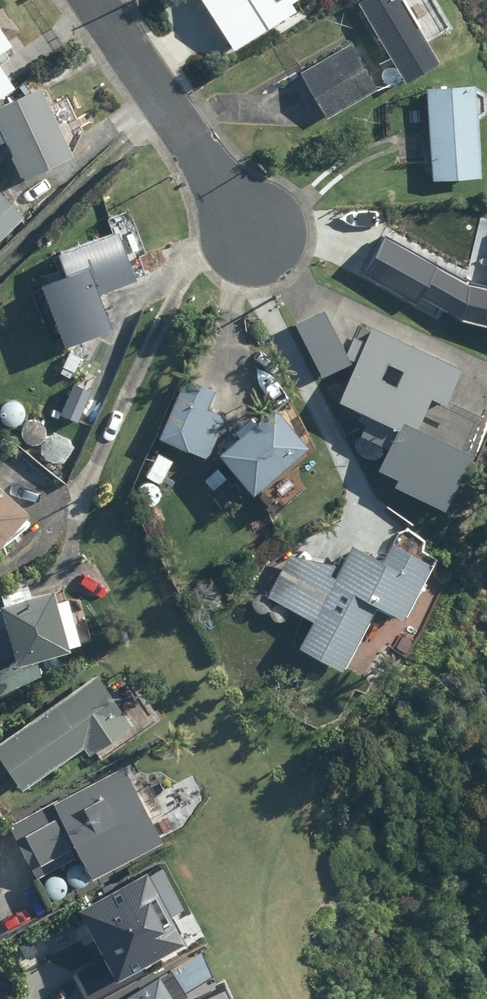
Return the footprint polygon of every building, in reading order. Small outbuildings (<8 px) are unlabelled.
[(234,49),(300,5),(297,0),(201,0),(234,49)] [(412,79),(447,59),(412,0),(365,0),(412,79)] [(3,8),(0,10),(0,54),(24,38),(3,8)] [(357,41),(306,70),(332,116),(383,87),(357,41)] [(21,85),(6,62),(0,66),(0,99),(21,85)] [(432,86),(439,179),(486,176),(486,151),(485,115),(486,113),(486,92),(483,90),(482,82),(432,86)] [(0,106),(0,112),(6,127),(0,130),(0,132),(4,142),(14,137),(21,153),(18,154),(26,174),(29,172),(30,175),(78,154),(47,86),(0,106)] [(28,215),(1,189),(0,190),(0,242),(28,215)] [(52,282),(74,342),(120,325),(107,290),(143,276),(127,229),(67,251),(76,273),(52,282)] [(389,235),(368,274),(422,302),(426,294),(471,318),(486,321),(486,289),(473,286),(475,281),(389,235)] [(304,324),(327,371),(353,358),(328,311),(304,324)] [(358,428),(384,441),(373,463),(443,499),(469,447),(416,421),(424,404),(428,406),(436,390),(432,388),(448,357),(377,322),(339,398),(366,411),(358,428)] [(187,374),(160,432),(207,454),(226,413),(207,405),(215,387),(187,374)] [(263,490),(317,444),(283,404),(229,451),(263,490)] [(35,514),(0,483),(0,553),(35,514)] [(412,617),(440,563),(399,541),(389,561),(358,544),(342,576),(335,573),(340,564),(300,553),(278,596),(320,618),(307,644),(350,667),(384,602),(412,617)] [(0,671),(0,694),(49,673),(44,658),(78,648),(60,588),(34,595),(28,575),(1,583),(8,606),(0,608),(0,660),(3,670),(0,671)] [(102,672),(0,744),(30,786),(89,744),(96,753),(138,724),(102,672)] [(98,877),(168,840),(129,765),(15,825),(41,876),(86,854),(98,877)] [(167,810),(163,816),(164,822),(170,826),(176,825),(180,819),(179,814),(174,810),(167,810)] [(81,904),(123,981),(183,948),(141,872),(81,904)] [(188,996),(173,970),(127,998),(183,998),(188,996)]
